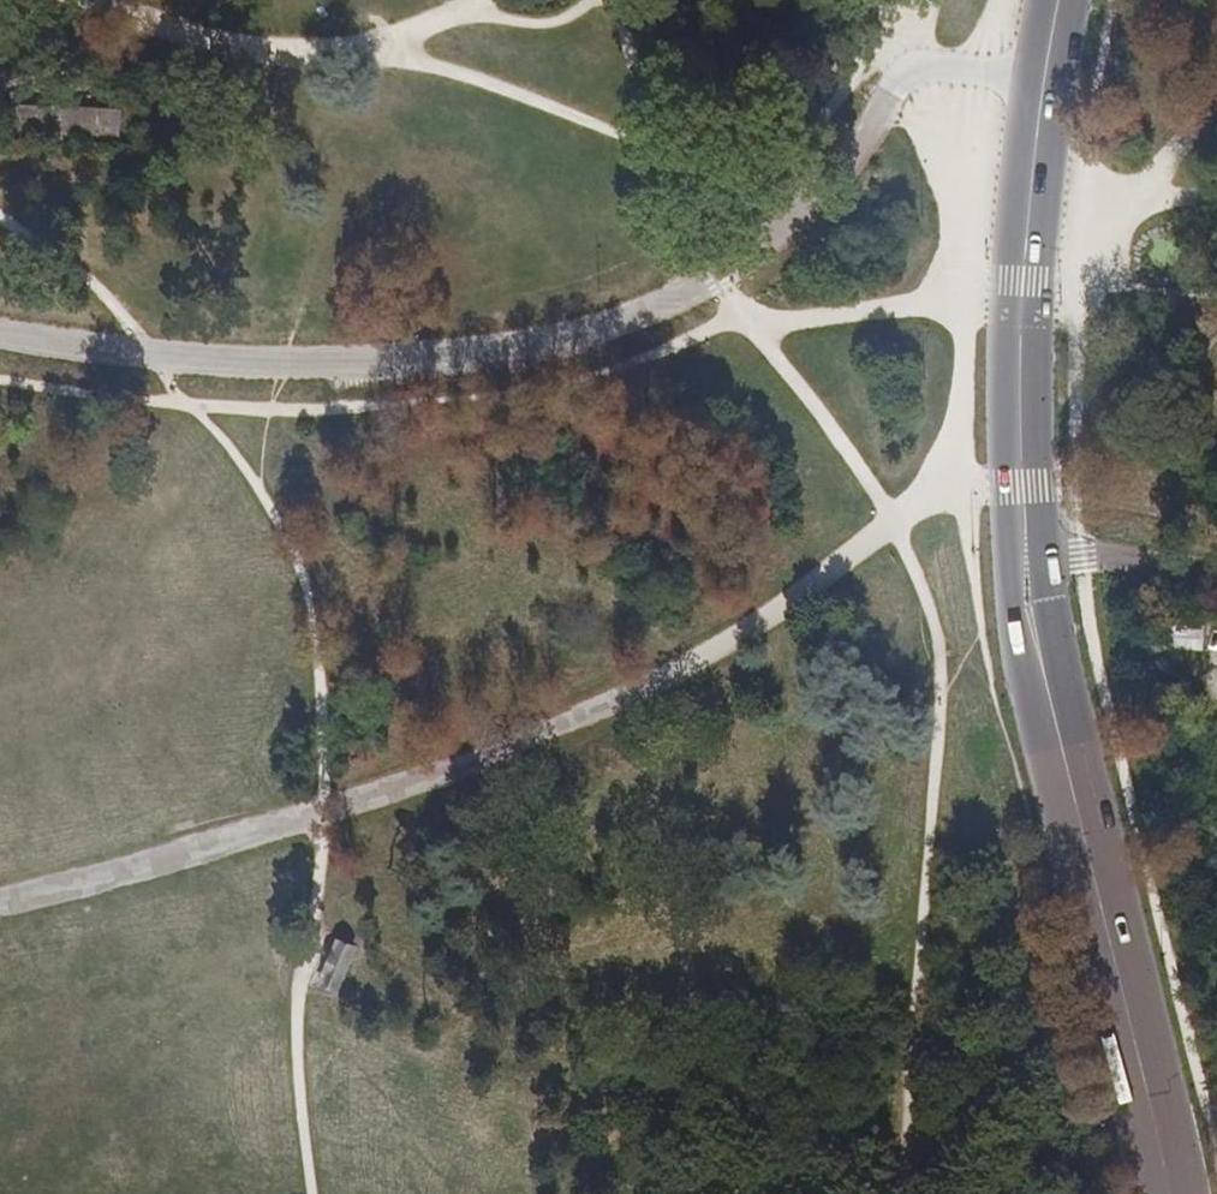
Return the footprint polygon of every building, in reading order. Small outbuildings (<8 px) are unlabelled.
[(20,139),(117,143),(119,109),(22,105),(20,139)] [(1166,647),(1206,649),(1208,617),(1168,614),(1166,647)] [(338,993),(357,947),(339,940),(320,985),(338,993)]
